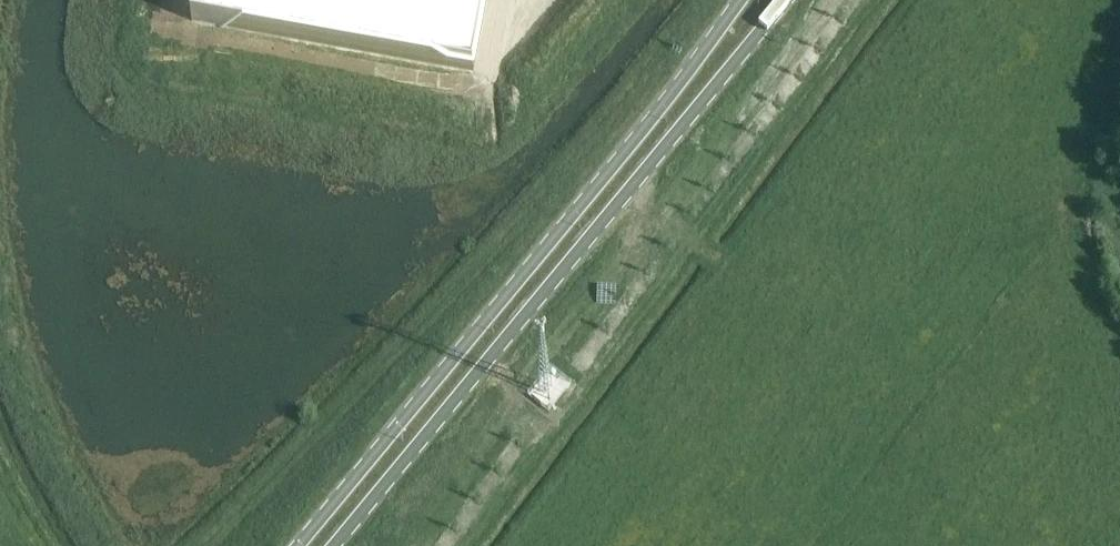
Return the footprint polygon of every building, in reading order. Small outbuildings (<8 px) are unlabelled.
[(192,21),(474,71),(486,0),(195,0),(192,21)]
